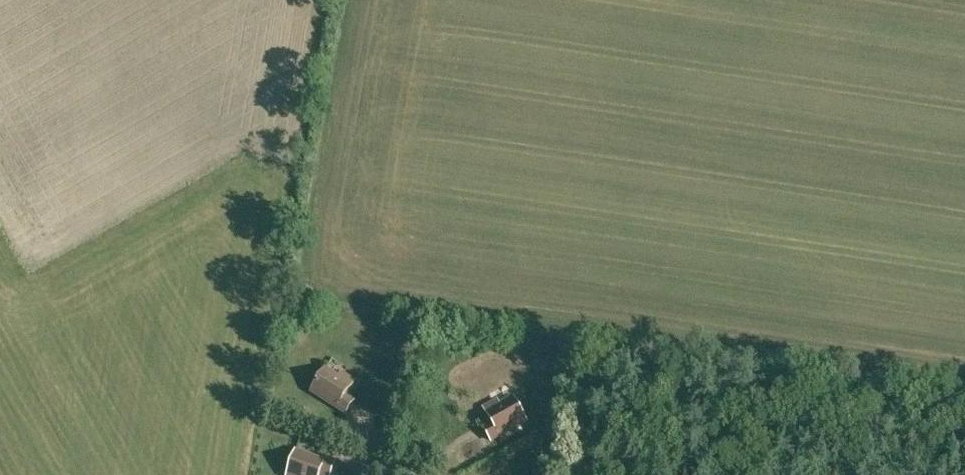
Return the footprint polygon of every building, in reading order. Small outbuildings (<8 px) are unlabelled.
[(341,379),(325,369),(312,391),(346,413),(351,406),(342,400),(355,381),(345,374),(341,379)] [(527,420),(514,398),(497,407),(495,402),(484,408),(495,428),(487,433),(491,440),(527,420)] [(334,465),(295,452),(287,474),(320,474),(322,470),(332,473),(334,465)] [(529,474),(550,474),(550,469),(530,467),(529,474)]
